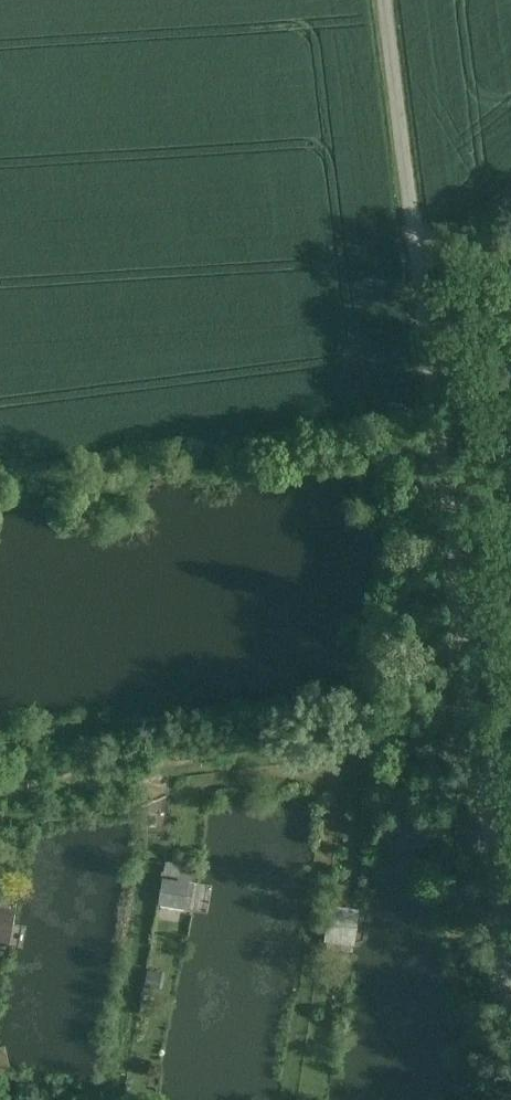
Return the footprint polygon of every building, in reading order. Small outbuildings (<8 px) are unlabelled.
[(159,915),(189,920),(196,880),(166,875),(159,915)]
